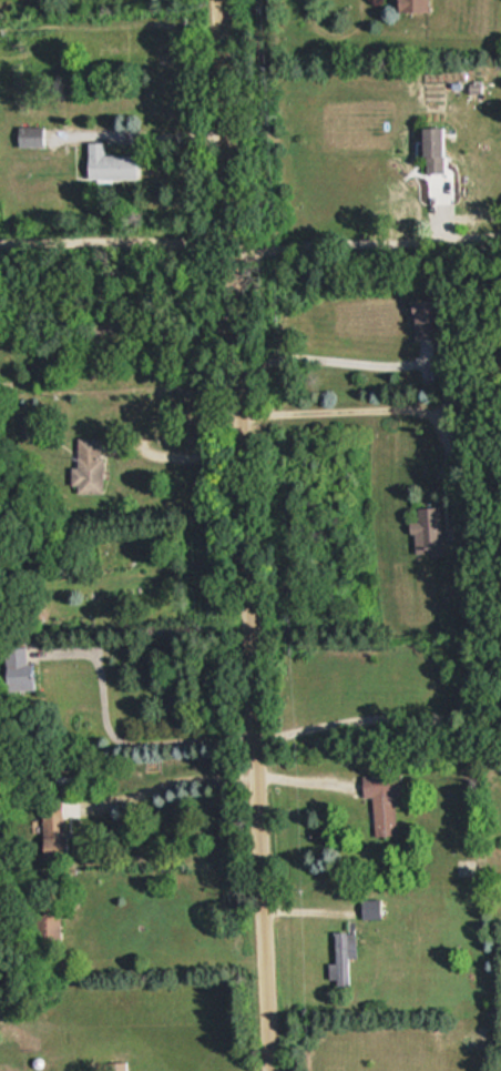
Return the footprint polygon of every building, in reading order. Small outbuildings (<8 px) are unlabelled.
[(391,11),(425,11),(425,0),(391,0),(391,11)] [(448,170),(448,124),(428,124),(429,171),(448,170)] [(45,125),(20,125),(20,145),(45,145),(45,125)] [(90,177),(138,177),(138,153),(105,153),(105,140),(90,140),(90,177)] [(436,336),(436,319),(444,319),(444,297),(417,297),(417,336),(436,336)] [(105,492),(105,437),(80,437),(80,467),(76,467),(76,492),(105,492)] [(418,553),(444,553),(444,507),(418,507),(418,553)] [(39,671),(30,671),(30,645),(11,645),(11,689),(39,689),(39,671)] [(398,836),(397,795),(405,794),(404,773),(365,775),(365,796),(375,796),(377,836),(398,836)] [(47,799),(48,858),(72,857),(70,799),(47,799)] [(364,917),(383,917),(383,900),(364,900),(364,917)] [(39,938),(64,938),(64,907),(39,907),(39,938)] [(337,963),(331,963),(331,983),(351,983),(351,956),(357,956),(357,931),(337,931),(337,963)] [(110,1062),(110,1070),(130,1070),(130,1062),(110,1062)]
